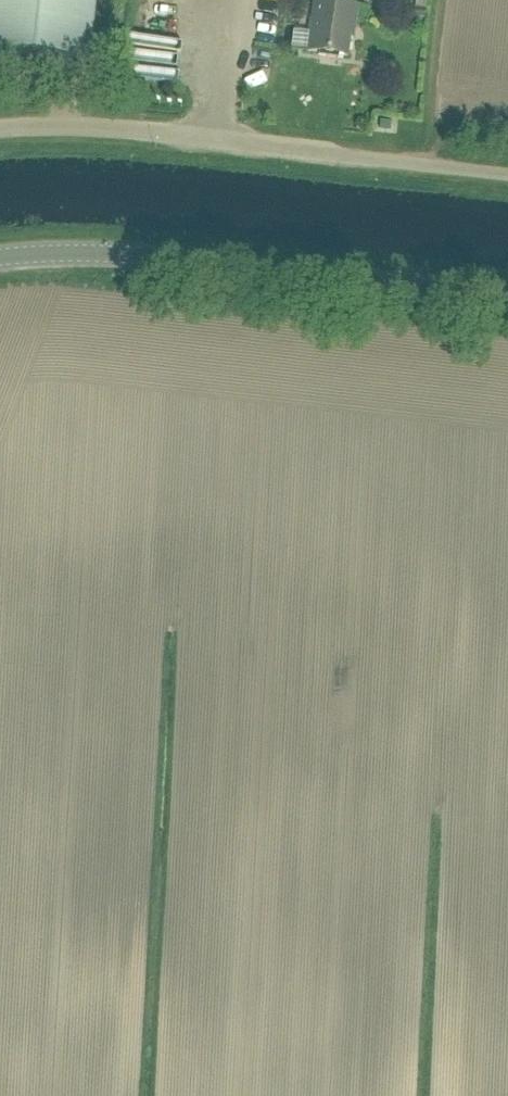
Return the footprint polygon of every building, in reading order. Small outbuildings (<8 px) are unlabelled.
[(94,62),(100,0),(0,0),(0,53),(94,62)] [(309,53),(349,58),(353,32),(355,32),(359,8),(347,6),(348,0),(316,0),(309,53)] [(154,47),(151,68),(176,72),(180,51),(154,47)]
